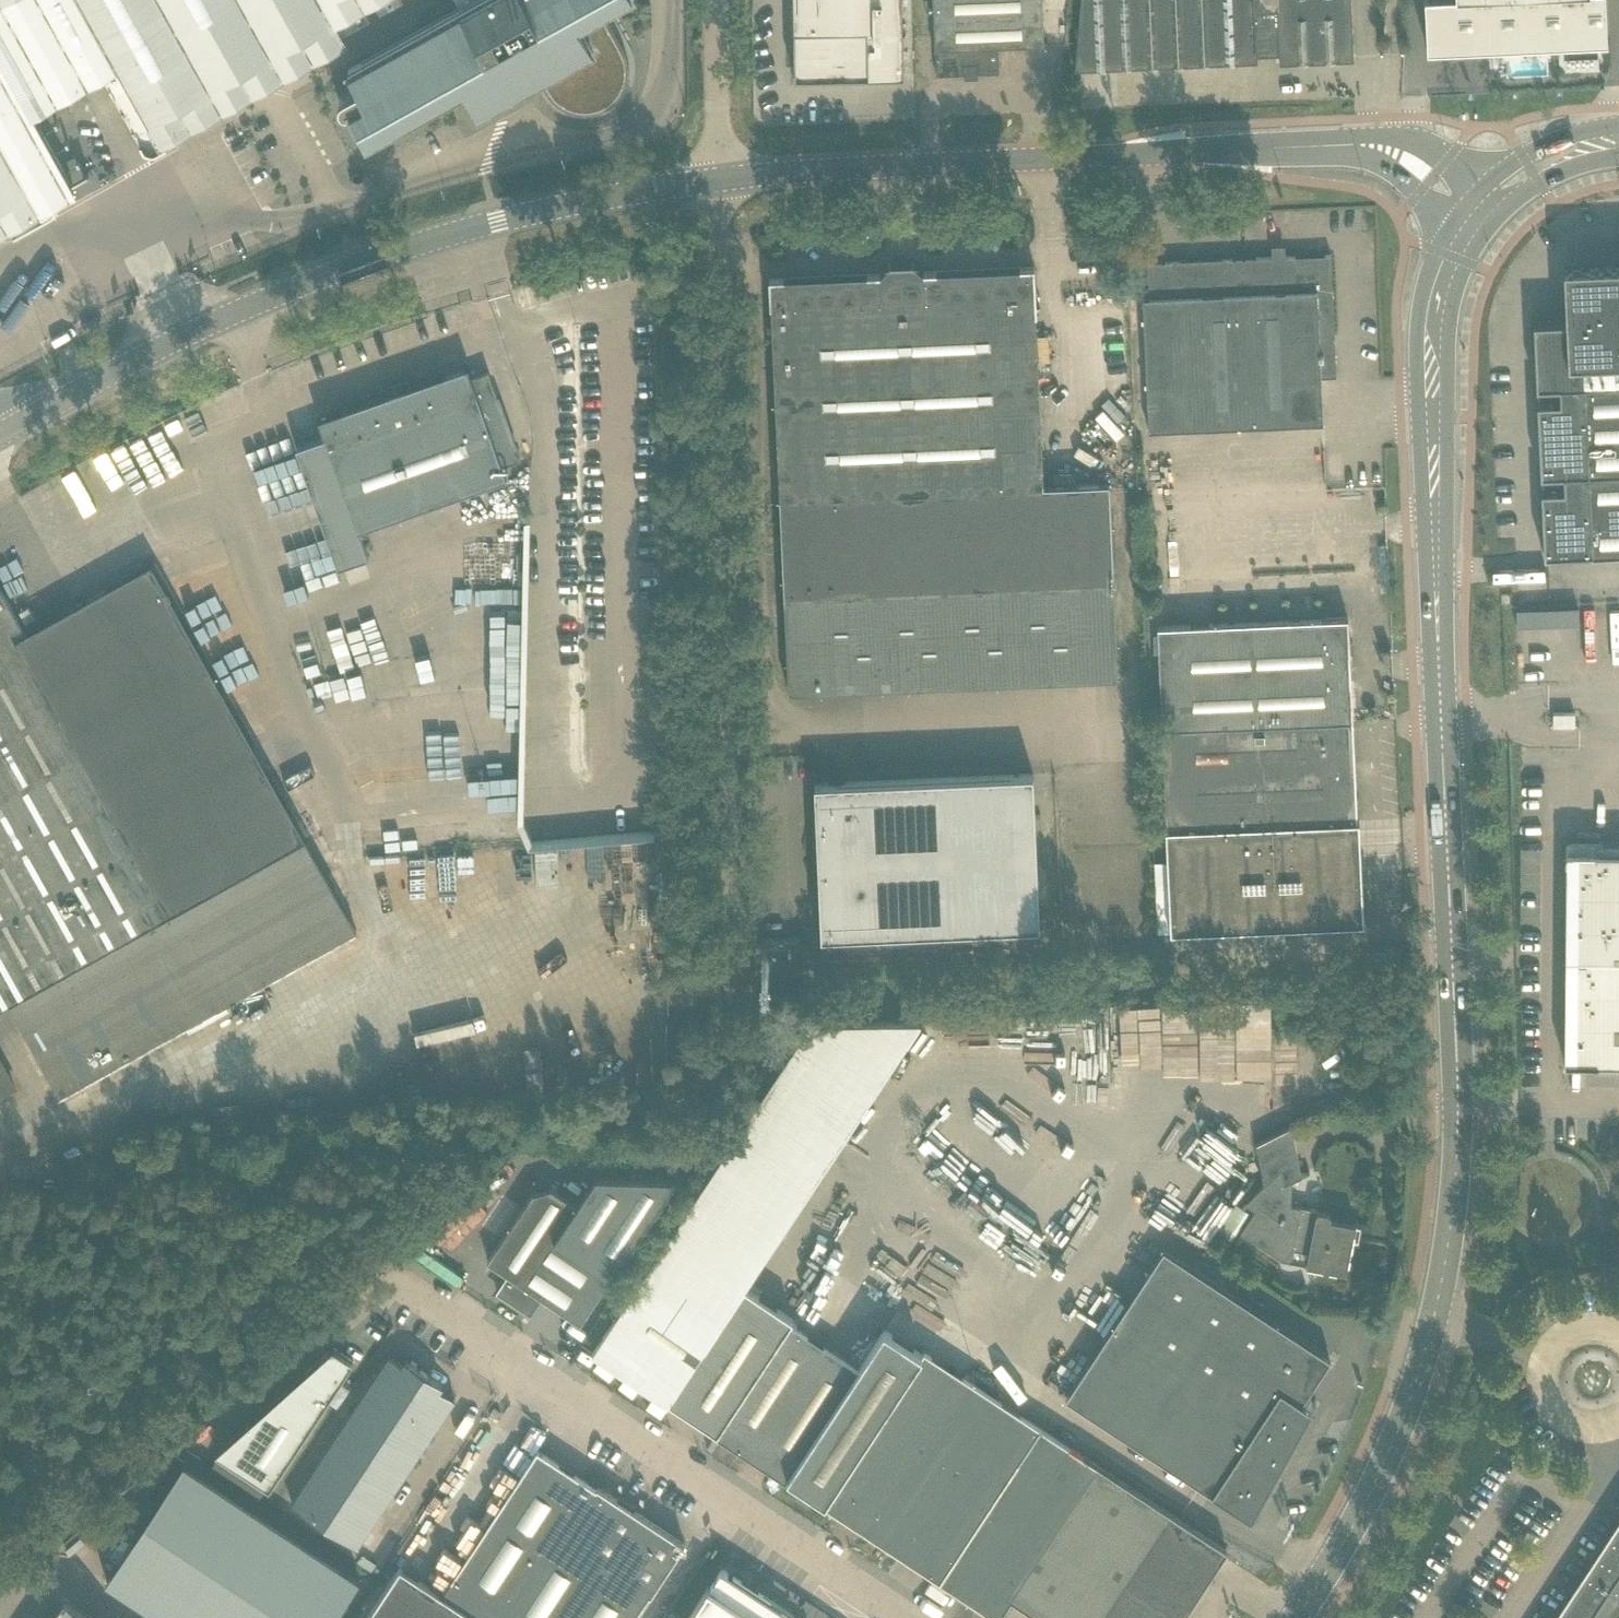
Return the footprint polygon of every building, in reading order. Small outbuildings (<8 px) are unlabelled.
[(32,112),(45,105),(46,106),(48,105),(47,104),(62,96),(62,97),(80,87),(80,86),(117,66),(156,137),(143,144),(142,142),(140,143),(144,150),(148,152),(149,152),(150,152),(151,152),(152,152),(153,152),(154,152),(155,152),(156,152),(157,151),(158,151),(168,145),(167,144),(162,146),(161,143),(347,40),(344,34),(350,30),(370,19),(363,6),(371,1),(374,0),(0,0),(0,233),(13,226),(16,232),(14,233),(15,234),(52,214),(52,213),(53,213),(54,212),(55,211),(56,210),(56,209),(57,208),(57,207),(59,200),(76,191),(71,183),(73,182),(72,181),(70,181),(32,112)] [(461,6),(348,69),(357,85),(343,92),(342,93),(341,94),(340,96),(339,98),(339,99),(339,100),(339,102),(340,103),(341,105),(343,106),(345,107),(346,107),(348,107),(350,107),(351,106),(368,136),(464,82),(479,110),(539,77),(547,91),(549,95),(552,98),(553,99),(556,102),(558,103),(563,107),(568,109),(574,111),(580,112),(584,113),(590,112),(594,112),(596,111),(600,110),(602,109),(607,107),(611,104),(614,102),(616,100),(619,97),(621,94),(622,92),(624,89),(626,85),(627,83),(627,81),(629,78),(629,74),(629,72),(630,70),(629,65),(629,61),(629,59),(628,56),(626,52),(625,48),(602,6),(613,0),(458,0),(461,6)] [(903,0),(793,0),(795,77),(904,75),(903,0)] [(936,75),(999,72),(998,46),(1044,44),(1043,22),(1042,0),(933,0),(936,75)] [(1351,0),(1081,0),(1075,69),(1257,60),(1257,52),(1278,51),(1279,60),(1354,56),(1351,0)] [(1447,40),(1603,33),(1603,41),(1607,41),(1605,0),(1445,0),(1447,40)] [(1321,377),(1337,376),(1331,254),(1147,262),(1149,297),(1143,297),(1149,431),(1323,423),(1321,377)] [(1109,482),(1044,485),(1034,267),(925,272),(913,262),(891,264),(881,274),(770,279),(789,692),(1118,677),(1109,482)] [(1563,267),(1566,321),(1533,322),(1536,388),(1559,387),(1618,384),(1618,264),(1563,267)] [(507,478),(502,465),(479,399),(495,393),(496,396),(497,396),(488,371),(471,377),(468,367),(319,419),(325,436),(296,446),(338,567),(368,556),(359,530),(507,478)] [(1559,387),(1560,401),(1537,402),(1538,419),(1541,419),(1543,466),(1540,466),(1540,475),(1563,474),(1618,472),(1618,384),(1559,387)] [(292,436),(255,447),(274,516),(293,511),(289,497),(308,492),(302,471),(292,436)] [(1563,474),(1564,489),(1541,490),(1541,499),(1545,499),(1546,515),(1547,538),(1543,538),(1544,555),(1618,552),(1618,472),(1563,474)] [(9,1004),(60,1094),(356,930),(152,563),(26,633),(1,588),(0,588),(0,1009),(9,1004)] [(1583,622),(1583,606),(1522,607),(1522,622),(1583,622)] [(1357,820),(1348,617),(1157,626),(1167,830),(1172,931),(1364,922),(1362,872),(1340,873),(1338,823),(1360,822),(1359,820),(1357,820)] [(1575,726),(1575,713),(1553,713),(1553,726),(1565,726),(1575,726)] [(1038,926),(1033,773),(815,783),(815,787),(818,787),(822,909),(819,910),(820,936),(1038,926)] [(305,808),(299,799),(289,804),(295,814),(305,808)] [(1602,853),(1602,844),(1568,844),(1567,929),(1565,929),(1565,932),(1566,932),(1565,1062),(1618,1062),(1618,853),(1602,853)] [(1288,1204),(1284,1184),(1302,1176),(1291,1126),(1256,1143),(1264,1184),(1242,1206),(1242,1207),(1246,1203),(1255,1209),(1241,1231),(1284,1260),(1294,1246),(1309,1249),(1306,1264),(1346,1272),(1355,1223),(1331,1218),(1331,1217),(1330,1213),(1327,1211),(1288,1204)] [(581,1322),(676,1178),(598,1175),(578,1205),(552,1187),(533,1193),(488,1260),(505,1272),(491,1294),(527,1317),(541,1296),(581,1322)] [(668,1402),(746,1285),(671,1235),(594,1352),(668,1402)] [(1300,1403),(1330,1359),(1164,1250),(1067,1397),(1251,1519),(1295,1439),(1298,1440),(1314,1411),(1300,1403)] [(823,1503),(922,1353),(885,1328),(858,1368),(790,1323),(794,1317),(746,1285),(668,1402),(717,1434),(823,1503)] [(333,1347),(215,1452),(269,1488),(354,1360),(333,1347)] [(883,1543),(983,1390),(924,1350),(922,1353),(823,1503),(883,1543)] [(358,1546),(443,1417),(455,1398),(440,1388),(443,1384),(406,1360),(403,1364),(389,1355),(291,1502),(358,1546)] [(1497,1376),(1510,1379),(1511,1376),(1515,1378),(1518,1367),(1516,1364),(1504,1361),(1501,1363),(1500,1366),(1499,1366),(1497,1376)] [(986,1611),(1087,1458),(983,1390),(883,1543),(986,1611)] [(367,1617),(633,1617),(649,1593),(651,1594),(685,1543),(597,1486),(596,1488),(588,1482),(538,1449),(526,1468),(443,1593),(401,1566),(367,1617)] [(1227,1550),(1087,1458),(986,1611),(997,1617),(999,1617),(1012,1598),(1042,1617),(1181,1617),(1227,1550)] [(106,1580),(163,1617),(177,1617),(251,1507),(184,1463),(106,1580)] [(1557,1617),(1618,1617),(1618,1524),(1557,1617)] [(687,1617),(787,1617),(790,1613),(722,1568),(710,1587),(708,1586),(687,1617)] [(65,1601),(53,1617),(89,1617),(65,1601)]
